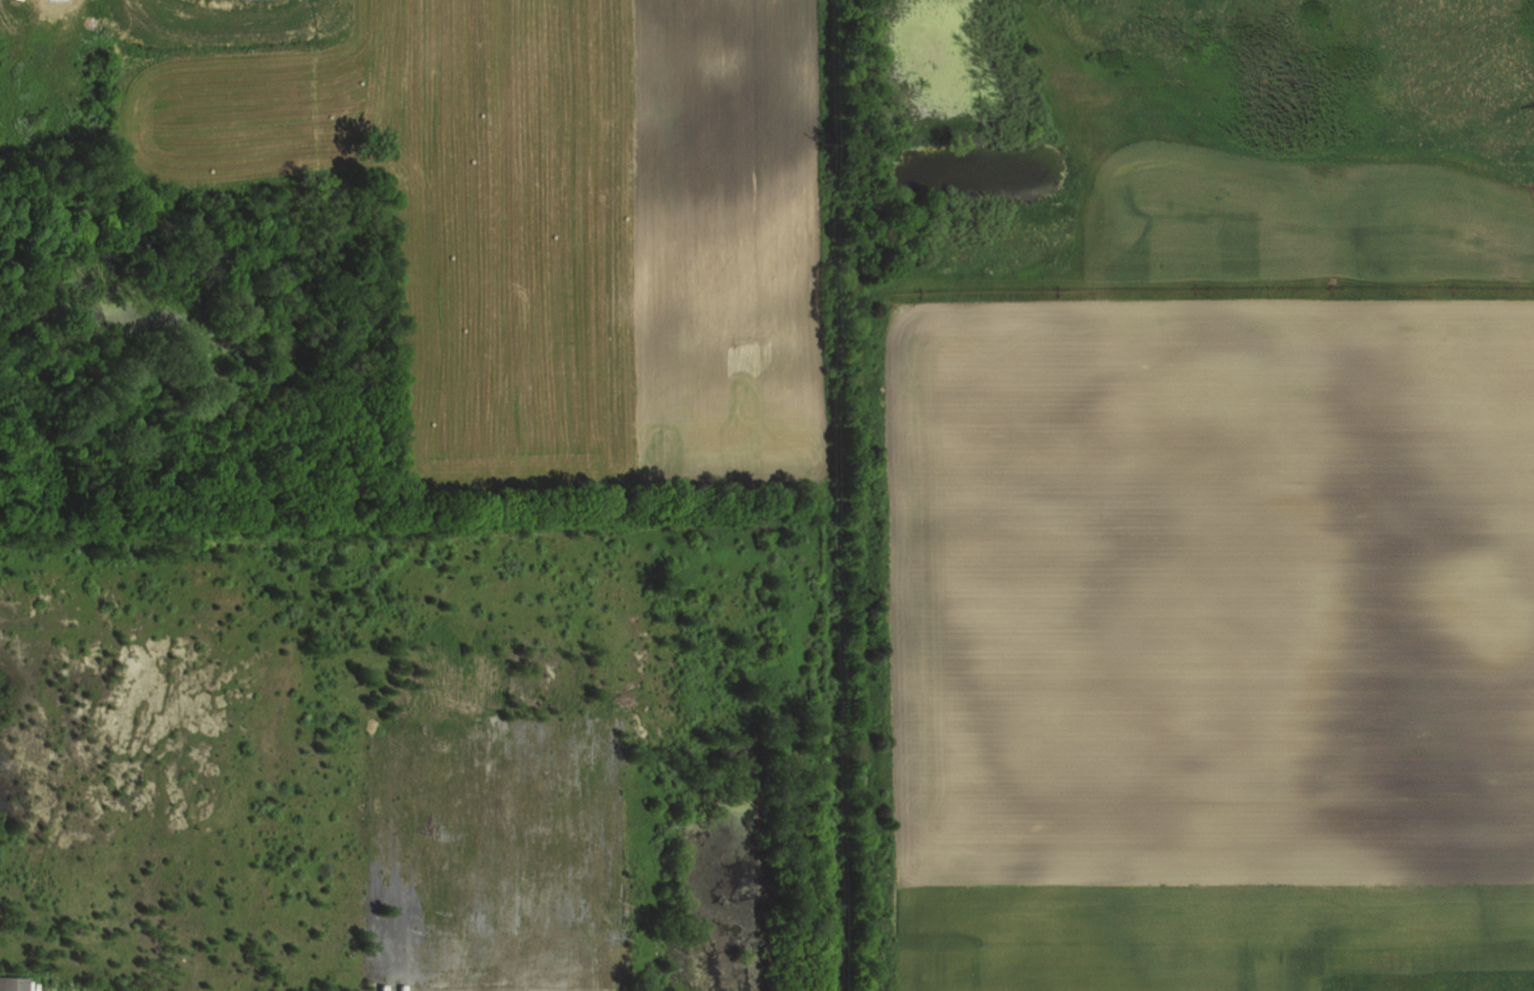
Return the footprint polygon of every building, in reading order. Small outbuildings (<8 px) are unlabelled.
[(19,975),(0,975),(0,990),(19,990),(19,975)]
